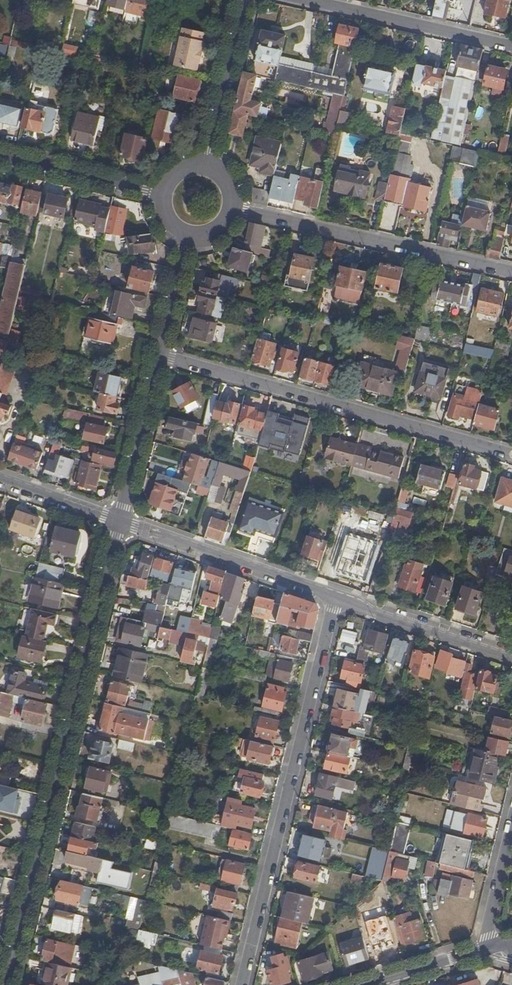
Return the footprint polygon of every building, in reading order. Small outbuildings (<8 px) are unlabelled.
[(128,0),(109,0),(108,5),(126,9),(128,0)] [(126,9),(125,11),(145,16),(148,0),(128,0),(126,9)] [(446,22),(450,2),(454,3),(455,0),(438,0),(436,8),(433,19),(446,22)] [(485,14),(506,19),(510,0),(488,0),(485,14)] [(151,20),(149,27),(159,29),(160,22),(151,20)] [(356,42),(358,31),(340,26),(336,44),(339,44),(332,77),(313,72),(309,88),(344,96),(356,42)] [(174,66),(197,71),(199,63),(200,63),(203,51),(202,51),(204,42),(203,41),(205,33),(183,28),(174,66)] [(309,88),(313,72),(279,65),(286,36),(262,31),(252,75),(257,76),(309,88)] [(9,45),(16,46),(35,51),(37,45),(11,39),(9,45)] [(9,45),(7,54),(13,56),(16,46),(9,45)] [(479,65),(482,51),(462,46),(457,66),(478,71),(479,65)] [(442,89),(446,72),(417,65),(413,85),(429,89),(430,86),(442,89)] [(507,72),(479,65),(478,71),(475,82),(475,83),(502,89),(507,72)] [(390,95),(394,72),(369,66),(363,89),(390,95)] [(252,75),(243,73),(234,111),(248,114),(258,117),(261,103),(251,100),(257,76),(252,75)] [(197,89),(199,80),(180,76),(174,97),(194,102),(197,89)] [(465,125),(475,83),(475,82),(473,82),(455,78),(448,108),(438,106),(431,138),(461,145),(465,125)] [(278,98),(296,101),(297,93),(280,90),(278,98)] [(352,104),(346,103),(344,110),(350,111),(352,104)] [(18,127),(22,109),(0,104),(0,123),(18,127)] [(43,133),(46,134),(52,109),(52,108),(46,107),(45,114),(42,113),(43,109),(31,106),(30,110),(27,110),(23,128),(43,133)] [(403,121),(406,107),(401,106),(400,109),(393,107),(386,136),(398,139),(400,134),(403,121)] [(411,108),(406,106),(406,107),(403,121),(408,122),(411,108)] [(52,109),(46,134),(50,134),(52,133),(54,132),(59,110),(52,108),(52,109)] [(160,110),(153,137),(174,143),(181,115),(160,110)] [(248,114),(234,111),(229,133),(243,136),(248,114)] [(76,123),(75,130),(72,139),(86,143),(95,145),(101,119),(93,117),(79,113),(76,123)] [(177,144),(185,114),(181,113),(181,115),(174,143),(177,144)] [(304,121),(312,123),(313,116),(306,114),(304,121)] [(471,126),(465,125),(461,145),(460,148),(466,149),(471,126)] [(126,134),(121,155),(142,160),(147,139),(126,134)] [(412,137),(400,134),(398,139),(388,184),(384,201),(384,202),(395,204),(425,211),(429,196),(431,188),(421,186),(420,191),(416,190),(415,193),(407,191),(413,166),(409,165),(411,157),(408,157),(412,137)] [(506,138),(501,136),(497,156),(502,157),(506,138)] [(261,172),(274,175),(281,144),(257,138),(251,165),(258,166),(261,167),(261,172)] [(453,146),(450,161),(457,162),(460,148),(453,146)] [(476,166),(478,158),(479,152),(466,149),(460,148),(457,162),(476,166)] [(308,206),(318,208),(327,170),(317,168),(313,181),(299,177),(294,198),(304,201),(309,202),(308,206)] [(335,191),(365,198),(370,174),(360,171),(359,176),(339,172),(335,191)] [(286,201),(294,202),(294,198),(299,177),(292,176),(290,181),(274,177),(270,193),(269,196),(287,199),(286,201)] [(0,182),(0,200),(19,205),(23,188),(14,185),(13,186),(7,185),(7,184),(0,182)] [(376,199),(384,201),(388,184),(379,183),(376,199)] [(270,193),(251,188),(252,195),(252,203),(267,206),(269,196),(270,193)] [(41,193),(26,190),(21,212),(36,215),(41,194),(41,193)] [(68,200),(42,194),(38,211),(64,217),(68,200)] [(464,217),(462,225),(486,231),(491,211),(492,210),(494,205),(478,202),(476,209),(473,208),(476,198),(469,197),(466,206),(467,207),(464,217)] [(80,200),(76,222),(96,227),(98,219),(100,212),(101,205),(80,200)] [(127,210),(112,206),(106,233),(117,236),(118,236),(120,225),(124,226),(127,210)] [(460,226),(462,227),(462,225),(464,217),(453,214),(450,224),(460,226)] [(508,219),(506,229),(504,237),(511,239),(511,220),(508,219)] [(438,245),(448,248),(450,240),(451,240),(452,239),(456,240),(457,236),(458,237),(460,226),(450,224),(443,222),(438,245)] [(260,225),(251,223),(244,250),(252,253),(267,257),(269,250),(262,248),(264,240),(263,240),(265,229),(260,228),(260,225)] [(487,256),(499,259),(504,237),(506,229),(496,227),(493,243),(490,242),(487,256)] [(104,240),(115,242),(117,236),(106,233),(104,240)] [(154,251),(151,234),(129,237),(131,254),(154,251)] [(2,244),(0,243),(0,254),(11,256),(13,246),(9,245),(7,244),(7,243),(5,243),(5,242),(2,242),(2,244)] [(244,250),(235,248),(230,267),(247,271),(250,262),(252,263),(253,260),(251,259),(252,253),(244,250)] [(285,287),(307,292),(314,259),(295,255),(294,264),(289,263),(285,287)] [(25,265),(12,262),(0,312),(0,332),(9,335),(19,293),(19,292),(20,287),(25,265)] [(432,264),(422,262),(418,278),(428,281),(432,264)] [(403,269),(381,264),(376,288),(398,293),(403,269)] [(149,292),(154,272),(134,267),(129,287),(149,292)] [(335,298),(360,303),(366,273),(341,267),(335,298)] [(481,275),(474,274),(471,287),(478,289),(481,275)] [(225,297),(228,298),(231,286),(237,287),(239,279),(221,275),(220,282),(206,278),(205,283),(203,283),(201,292),(225,297)] [(261,285),(272,287),(274,279),(263,276),(261,285)] [(464,292),(466,286),(442,281),(440,287),(435,285),(432,299),(461,306),(460,310),(465,311),(469,293),(464,292)] [(20,287),(19,292),(33,295),(34,290),(20,287)] [(478,312),(497,316),(499,308),(502,309),(505,294),(483,289),(478,312)] [(115,291),(110,313),(132,318),(135,306),(144,308),(146,298),(115,291)] [(199,314),(220,319),(225,297),(201,292),(200,292),(198,300),(200,301),(202,302),(199,314)] [(123,318),(90,310),(84,337),(113,344),(118,324),(121,325),(123,318)] [(190,337),(212,342),(216,324),(194,319),(190,337)] [(149,333),(152,325),(137,322),(136,330),(149,333)] [(418,324),(415,338),(429,341),(432,327),(418,324)] [(363,363),(355,390),(382,397),(383,393),(392,395),(397,378),(403,379),(406,369),(411,354),(415,339),(399,335),(396,348),(401,349),(395,372),(373,366),(368,364),(363,363)] [(6,347),(9,337),(6,336),(5,341),(0,339),(0,355),(1,355),(0,356),(0,366),(6,347)] [(436,344),(464,350),(465,343),(464,343),(438,337),(436,344)] [(258,339),(252,360),(270,365),(276,345),(258,339)] [(497,340),(495,350),(489,377),(500,380),(505,356),(508,357),(511,343),(497,340)] [(278,368),(287,371),(287,369),(294,371),(299,353),(283,349),(278,368)] [(40,367),(44,357),(35,354),(32,364),(40,367)] [(305,358),(300,376),(314,380),(319,362),(305,358)] [(315,381),(329,385),(335,366),(320,362),(315,381)] [(0,371),(0,392),(2,393),(9,374),(0,371)] [(414,396),(439,403),(446,378),(421,371),(414,396)] [(102,393),(117,397),(121,378),(100,373),(96,392),(102,393)] [(173,392),(181,408),(198,399),(189,383),(173,392)] [(480,404),(483,392),(469,388),(457,384),(448,415),(459,418),(460,414),(475,419),(480,404)] [(115,403),(117,397),(102,393),(98,409),(118,414),(120,404),(115,403)] [(216,402),(218,395),(211,393),(203,425),(210,427),(213,417),(216,402)] [(229,405),(216,402),(213,417),(235,423),(239,404),(230,402),(229,405)] [(4,417),(5,413),(9,415),(11,407),(0,403),(0,416),(4,417)] [(475,419),(474,423),(494,429),(499,410),(480,404),(475,419)] [(262,430),(266,415),(253,411),(254,408),(244,406),(240,424),(262,430)] [(90,415),(90,414),(66,408),(63,418),(88,424),(90,415)] [(106,419),(90,415),(88,424),(84,439),(104,444),(108,428),(104,427),(106,419)] [(302,424),(266,415),(262,430),(255,458),(254,459),(267,463),(274,439),(296,445),(298,439),(299,435),(302,424)] [(177,419),(170,417),(167,427),(176,429),(174,437),(191,441),(193,434),(195,434),(197,423),(187,421),(187,423),(177,420),(177,419)] [(56,438),(59,429),(51,426),(47,438),(55,441),(56,438)] [(351,464),(357,445),(342,441),(340,437),(336,439),(330,437),(328,446),(323,448),(326,452),(330,459),(332,464),(336,461),(339,459),(341,463),(351,465),(351,464)] [(55,441),(51,452),(56,454),(61,440),(56,438),(55,441)] [(14,444),(9,459),(38,470),(44,453),(34,450),(33,450),(33,447),(25,443),(24,447),(14,444)] [(371,447),(357,443),(357,445),(351,464),(398,478),(404,457),(381,450),(380,453),(370,451),(371,447)] [(96,449),(97,448),(84,445),(83,450),(95,453),(93,460),(114,465),(117,454),(96,449)] [(227,464),(228,459),(205,452),(204,457),(211,460),(219,462),(227,464)] [(72,467),(74,460),(57,455),(55,461),(49,459),(45,468),(45,471),(51,473),(52,470),(59,472),(57,475),(68,479),(72,467)] [(187,478),(196,481),(201,465),(204,466),(205,462),(203,461),(203,459),(194,456),(192,463),(187,462),(185,470),(189,471),(187,478)] [(243,469),(250,472),(254,459),(255,458),(246,456),(243,469)] [(250,472),(263,475),(267,463),(254,459),(250,472)] [(95,490),(100,464),(83,460),(80,473),(78,482),(77,485),(95,490)] [(215,474),(219,462),(211,460),(207,471),(215,474)] [(245,489),(250,472),(243,469),(227,464),(219,462),(215,474),(214,479),(219,481),(222,473),(241,479),(239,486),(240,487),(245,489)] [(466,463),(462,462),(458,476),(454,488),(453,494),(457,495),(460,484),(466,463)] [(475,466),(466,463),(460,484),(485,491),(489,473),(474,469),(475,466)] [(417,482),(441,488),(445,472),(421,465),(417,482)] [(454,488),(458,476),(450,474),(447,485),(454,488)] [(206,477),(203,487),(210,489),(212,485),(213,480),(206,477)] [(511,507),(511,481),(502,478),(496,502),(511,507)] [(149,503),(170,511),(178,490),(172,488),(174,484),(170,483),(169,487),(156,483),(149,503)] [(203,487),(194,484),(192,491),(208,496),(210,489),(203,487)] [(208,496),(207,499),(213,501),(218,487),(212,485),(210,489),(208,496)] [(408,486),(403,485),(400,495),(398,502),(403,503),(408,486)] [(218,487),(213,501),(219,503),(224,489),(218,487)] [(398,502),(400,495),(392,492),(389,500),(398,503),(398,502)] [(235,496),(232,505),(239,508),(242,498),(237,497),(235,496)] [(425,506),(427,500),(415,496),(413,502),(425,506)] [(256,530),(276,536),(283,513),(248,501),(238,529),(254,534),(256,530)] [(406,504),(403,503),(398,502),(398,503),(396,508),(404,511),(406,504)] [(232,514),(231,516),(236,518),(239,508),(232,505),(229,513),(232,514)] [(412,513),(404,511),(396,508),(394,515),(393,519),(396,519),(400,521),(409,523),(412,513)] [(24,514),(25,512),(17,510),(10,531),(35,539),(40,523),(35,521),(36,518),(27,515),(24,514)] [(204,538),(226,546),(233,525),(229,523),(220,520),(222,516),(213,513),(204,538)] [(407,529),(409,523),(400,521),(399,527),(407,529)] [(79,533),(63,530),(58,553),(73,557),(74,557),(75,557),(77,555),(81,535),(80,534),(79,533)] [(321,560),(327,542),(308,536),(303,553),(321,560)] [(369,570),(376,551),(348,541),(341,561),(369,570)] [(24,545),(22,551),(32,554),(34,548),(24,545)] [(511,557),(511,550),(505,548),(495,574),(511,580),(511,558),(511,557)] [(149,574),(154,557),(150,556),(144,555),(143,561),(140,571),(136,570),(133,569),(132,576),(148,579),(149,576),(149,574)] [(154,567),(170,572),(173,563),(156,558),(154,567)] [(64,569),(39,563),(36,578),(61,584),(64,569)] [(414,592),(422,570),(405,565),(398,586),(414,592)] [(193,589),(197,571),(177,566),(172,585),(193,589)] [(226,572),(210,566),(206,577),(214,580),(211,593),(220,595),(226,572)] [(132,576),(122,573),(120,583),(146,589),(148,579),(132,576)] [(245,578),(229,573),(221,597),(227,599),(221,618),(233,622),(243,592),(241,591),(245,578)] [(36,578),(35,577),(29,601),(57,608),(63,584),(61,584),(36,578)] [(445,604),(453,583),(435,577),(427,598),(436,601),(436,604),(442,605),(444,604),(445,604)] [(166,607),(171,585),(162,583),(159,594),(158,593),(155,605),(163,607),(166,607)] [(475,614),(482,592),(464,587),(457,608),(458,608),(458,611),(464,613),(466,611),(475,614)] [(204,591),(201,604),(217,607),(220,595),(211,593),(204,591)] [(281,604),(277,622),(297,627),(298,624),(314,628),(319,609),(316,602),(285,592),(281,604)] [(258,595),(253,615),(269,619),(269,621),(277,623),(277,622),(281,604),(274,602),(267,600),(267,597),(258,595)] [(161,627),(166,607),(163,607),(161,614),(147,610),(144,623),(149,624),(161,627)] [(55,615),(31,609),(24,637),(42,641),(46,624),(52,626),(55,615)] [(144,623),(122,617),(117,641),(140,646),(145,628),(143,627),(144,623)] [(198,622),(191,620),(188,633),(210,638),(212,630),(197,626),(198,622)] [(180,631),(161,627),(149,624),(148,630),(160,633),(159,636),(163,637),(170,639),(169,641),(177,643),(180,631)] [(212,630),(210,638),(217,640),(218,640),(221,629),(213,627),(212,630)] [(294,637),(311,641),(313,635),(295,631),(294,637)] [(356,662),(366,664),(369,649),(384,653),(388,635),(377,632),(377,634),(369,632),(365,648),(366,649),(365,651),(359,649),(356,662)] [(292,636),(283,634),(281,643),(290,645),(288,652),(295,654),(299,639),(292,638),(292,636)] [(183,659),(193,661),(196,650),(204,652),(206,643),(198,642),(199,638),(187,635),(185,639),(188,639),(183,659)] [(41,662),(47,642),(42,641),(24,637),(23,636),(18,656),(41,662)] [(392,636),(386,655),(403,661),(406,653),(407,653),(411,643),(392,636)] [(217,640),(210,638),(203,667),(210,669),(217,640)] [(148,654),(121,648),(113,677),(141,683),(148,654)] [(228,665),(226,672),(265,682),(266,675),(289,680),(294,658),(269,652),(259,650),(258,656),(270,658),(266,674),(228,665)] [(435,656),(415,650),(410,671),(430,676),(435,656)] [(463,677),(466,662),(452,659),(453,655),(442,651),(437,668),(447,671),(447,673),(463,677)] [(348,686),(359,688),(365,666),(346,661),(342,677),(350,680),(348,686)] [(494,693),(496,682),(498,676),(491,674),(491,672),(481,670),(476,689),(494,693)] [(7,694),(43,702),(45,693),(22,687),(25,674),(13,671),(7,694)] [(466,673),(462,688),(474,690),(478,676),(466,673)] [(125,705),(130,686),(112,682),(107,701),(125,705)] [(254,706),(253,710),(281,716),(286,691),(283,690),(284,686),(268,682),(263,706),(264,706),(263,709),(254,706)] [(465,698),(473,700),(475,691),(474,690),(462,688),(461,694),(466,695),(465,698)] [(338,689),(334,706),(351,710),(355,695),(355,693),(338,689)] [(361,689),(360,696),(355,695),(351,710),(365,713),(368,700),(370,691),(361,689)] [(377,692),(370,691),(368,700),(374,701),(376,694),(377,692)] [(47,704),(43,702),(7,694),(1,692),(0,695),(0,715),(8,717),(11,701),(20,703),(20,704),(23,704),(22,707),(25,708),(22,721),(41,726),(47,704)] [(386,696),(376,694),(374,701),(384,704),(386,696)] [(152,702),(145,700),(142,712),(149,714),(152,702)] [(142,712),(106,703),(100,730),(115,734),(115,733),(149,741),(151,735),(155,736),(157,729),(164,731),(165,724),(149,720),(151,714),(149,714),(142,712)] [(351,710),(334,706),(332,715),(335,716),(333,724),(347,727),(351,710)] [(491,706),(489,714),(496,716),(509,719),(510,711),(491,706)] [(496,716),(492,733),(509,737),(511,725),(511,720),(509,719),(496,716)] [(257,735),(274,740),(279,721),(261,717),(257,735)] [(368,728),(357,726),(356,734),(366,736),(368,728)] [(257,735),(253,734),(252,740),(273,745),(274,740),(257,735)] [(329,751),(350,757),(353,758),(357,740),(344,737),(343,738),(336,736),(334,742),(332,742),(332,743),(330,743),(328,751),(329,751)] [(509,741),(490,736),(487,751),(498,754),(505,755),(509,741)] [(113,744),(97,740),(95,750),(93,749),(90,758),(93,759),(108,763),(113,744)] [(134,743),(119,740),(117,748),(133,751),(134,743)] [(273,745),(252,740),(248,758),(269,762),(273,745)] [(416,742),(408,740),(407,747),(414,749),(416,742)] [(477,749),(473,748),(468,767),(472,768),(477,749)] [(472,768),(468,767),(465,766),(462,776),(493,783),(497,766),(495,766),(498,754),(487,751),(477,749),(472,768)] [(347,773),(350,757),(329,751),(326,767),(347,773)] [(103,792),(107,772),(91,768),(86,788),(103,792)] [(262,782),(264,774),(247,770),(242,792),(260,796),(264,782),(262,782)] [(338,777),(321,773),(316,795),(332,799),(335,784),(353,788),(355,782),(338,778),(338,777)] [(455,792),(452,805),(482,812),(483,804),(480,803),(481,798),(485,799),(487,788),(465,783),(463,794),(460,793),(455,792)] [(20,815),(26,791),(9,787),(4,811),(20,815)] [(103,798),(83,793),(80,806),(79,806),(76,815),(97,820),(103,798)] [(241,805),(243,800),(229,796),(222,825),(233,828),(235,829),(237,824),(251,827),(255,809),(241,805)] [(330,831),(329,836),(336,838),(339,828),(342,828),(345,812),(312,805),(309,820),(316,822),(315,827),(330,831)] [(469,814),(469,815),(456,812),(452,829),(465,832),(465,833),(483,837),(485,831),(488,819),(469,814)] [(220,825),(167,813),(164,826),(217,838),(220,825)] [(410,825),(411,818),(398,815),(396,822),(410,825)] [(95,827),(75,822),(71,837),(92,841),(95,827)] [(410,825),(396,822),(390,851),(404,854),(411,825),(410,825)] [(248,849),(252,833),(235,829),(233,828),(229,844),(248,849)] [(450,835),(442,833),(436,862),(441,863),(443,851),(446,852),(450,835)] [(327,847),(328,840),(304,835),(299,855),(323,861),(325,854),(332,856),(334,849),(327,847)] [(443,851),(441,863),(465,869),(472,840),(450,835),(446,852),(443,851)] [(92,841),(71,837),(68,851),(86,856),(89,847),(96,849),(98,843),(92,841)] [(158,850),(160,842),(147,839),(145,847),(158,850)] [(469,870),(476,841),(472,840),(465,869),(469,870)] [(107,867),(108,861),(86,856),(68,851),(66,861),(90,867),(89,870),(100,872),(100,871),(105,873),(107,867)] [(404,854),(390,851),(388,856),(383,881),(404,885),(410,856),(404,854)] [(223,888),(237,891),(239,884),(240,884),(244,865),(226,860),(222,880),(225,881),(223,888)] [(160,873),(163,864),(155,862),(153,871),(160,873)] [(320,867),(299,862),(296,877),(317,882),(320,867)] [(473,876),(475,872),(469,870),(465,869),(441,863),(440,869),(473,876)] [(125,872),(107,867),(105,873),(100,871),(100,872),(97,883),(121,889),(125,872)] [(377,886),(382,880),(354,873),(352,882),(360,884),(361,882),(377,886)] [(472,882),(473,880),(453,875),(451,881),(441,879),(438,893),(448,896),(449,894),(468,898),(471,887),(475,888),(476,883),(472,882)] [(56,900),(78,905),(83,885),(61,880),(56,900)] [(87,908),(92,888),(83,885),(78,905),(87,908)] [(218,887),(210,885),(209,890),(217,892),(214,906),(228,909),(229,902),(235,903),(237,894),(218,889),(218,887)] [(393,885),(386,887),(388,893),(395,891),(393,885)] [(313,898),(289,892),(286,903),(287,904),(284,918),(301,922),(307,924),(313,898)] [(126,896),(123,908),(135,911),(137,906),(137,903),(138,899),(126,896)] [(139,930),(144,908),(137,906),(135,911),(133,920),(128,919),(126,926),(139,930)] [(74,914),(56,910),(52,928),(70,932),(71,929),(74,914)] [(228,920),(231,921),(233,913),(219,910),(218,918),(228,920)] [(409,912),(393,917),(402,945),(414,941),(418,940),(425,938),(420,919),(412,922),(409,912)] [(74,914),(71,929),(74,930),(74,933),(78,933),(82,916),(74,914)] [(201,944),(222,949),(225,937),(227,928),(229,927),(230,923),(228,920),(218,918),(208,915),(201,944)] [(450,916),(439,921),(445,934),(456,929),(450,916)] [(284,918),(281,917),(275,943),(295,947),(301,922),(284,918)] [(368,931),(362,933),(363,938),(368,957),(376,954),(375,953),(384,951),(390,949),(397,947),(391,927),(380,931),(383,941),(373,944),(372,941),(371,941),(368,931)] [(152,933),(139,930),(136,941),(150,944),(152,933)] [(368,957),(363,938),(340,945),(346,965),(353,963),(369,958),(368,957)] [(75,945),(59,942),(58,943),(47,940),(42,960),(51,962),(52,958),(55,959),(55,958),(71,962),(75,945)] [(198,968),(208,971),(217,973),(218,973),(222,955),(202,951),(198,968)] [(321,972),(332,969),(328,953),(298,962),(304,980),(322,974),(321,972)] [(271,957),(275,969),(269,971),(272,984),(279,984),(291,981),(283,954),(271,957)] [(52,958),(51,962),(51,963),(67,967),(69,968),(71,962),(55,958),(55,959),(52,958)] [(42,961),(39,972),(36,983),(45,984),(63,984),(67,967),(51,963),(42,961)] [(138,980),(140,984),(173,984),(181,983),(177,970),(166,967),(155,964),(157,975),(138,980)] [(177,970),(181,983),(181,984),(195,984),(192,973),(177,970)] [(224,981),(207,977),(205,984),(223,984),(224,981)]
